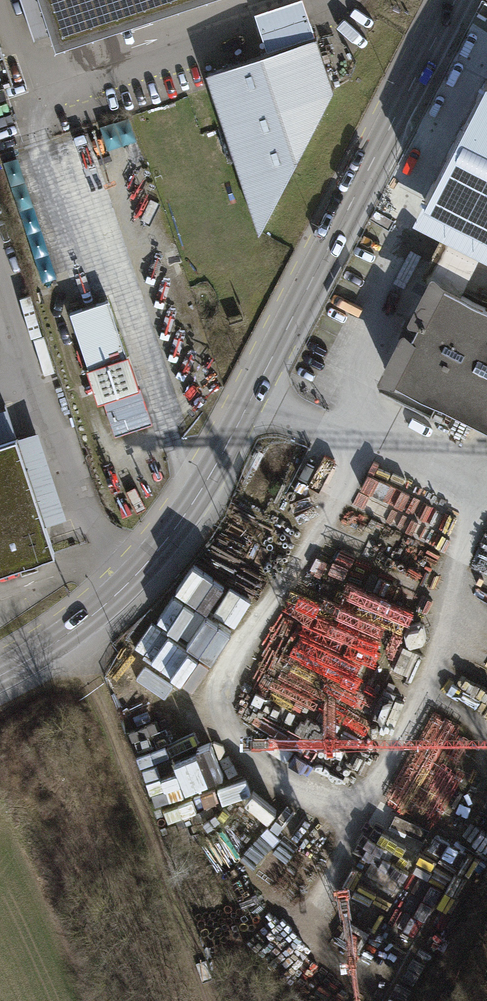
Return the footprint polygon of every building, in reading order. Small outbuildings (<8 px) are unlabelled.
[(49,42),(174,0),(35,0),(49,42)] [(254,12),(266,48),(315,32),(304,0),(291,0),(254,12)] [(257,52),(203,70),(209,87),(259,233),(334,90),(315,32),(266,48),(257,52)] [(11,82),(0,48),(0,86),(11,82)] [(426,203),(468,225),(463,235),(484,246),(486,240),(486,85),(426,203)] [(437,285),(457,296),(484,246),(463,235),(446,226),(420,276),(437,285)] [(457,296),(437,285),(389,381),(486,431),(486,311),(457,296)] [(102,402),(113,436),(151,423),(139,389),(138,390),(107,302),(69,315),(99,403),(102,402)] [(50,551),(11,436),(0,439),(0,568),(50,551)]
